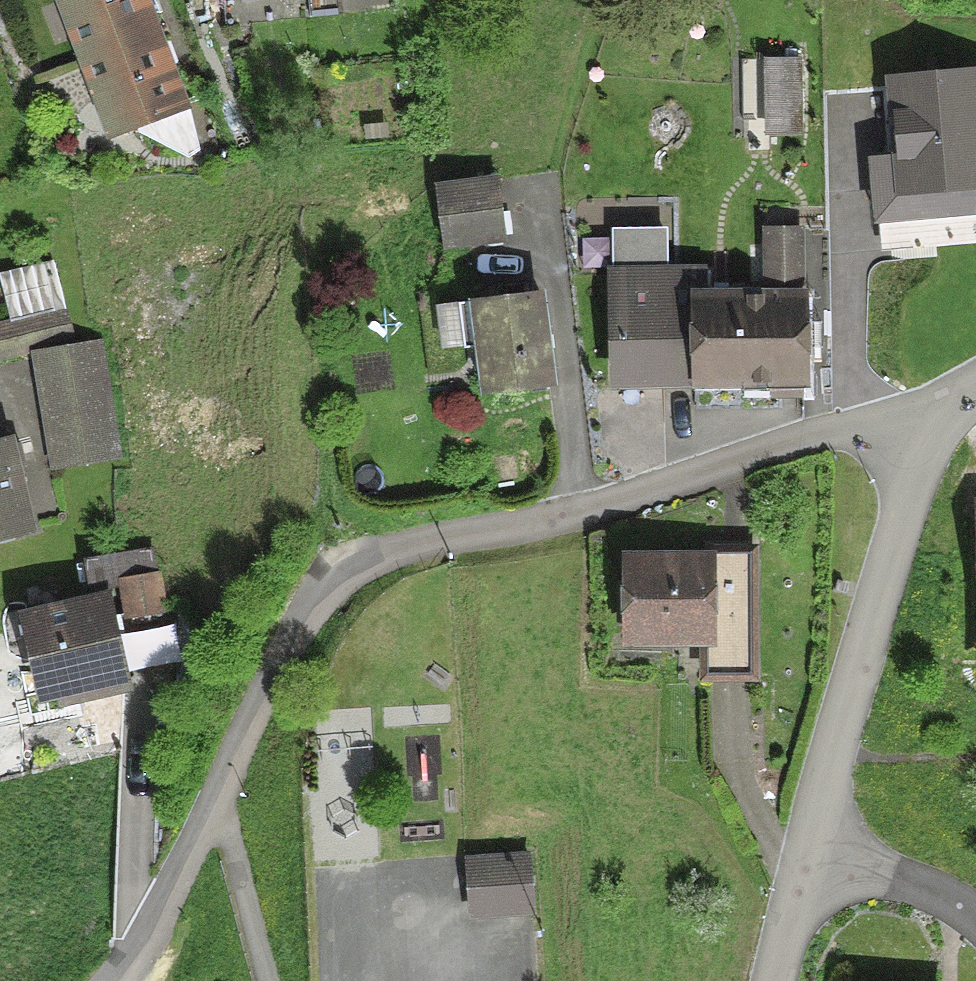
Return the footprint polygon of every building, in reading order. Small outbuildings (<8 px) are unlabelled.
[(149,33),(137,0),(59,0),(80,57),(149,33)] [(178,112),(159,60),(149,33),(80,57),(110,137),(133,128),(135,133),(184,159),(192,145),(183,110),(178,112)] [(765,123),(794,123),(794,63),(764,63),(765,123)] [(889,79),(899,193),(975,187),(975,71),(889,79)] [(441,250),(501,242),(493,182),(433,190),(441,250)] [(763,300),(694,300),(695,384),(695,385),(799,383),(796,233),(764,233),(763,300)] [(0,329),(0,362),(67,344),(48,267),(0,279),(0,288),(10,326),(0,329)] [(614,385),(695,384),(694,300),(694,276),(612,277),(614,385)] [(528,306),(526,297),(469,304),(481,396),(549,387),(538,304),(528,306)] [(93,348),(34,358),(52,468),(112,459),(93,348)] [(0,449),(0,534),(23,529),(3,448),(0,449)] [(126,619),(158,614),(148,554),(83,565),(86,587),(120,582),(126,619)] [(704,672),(746,672),(746,562),(707,562),(707,561),(626,561),(625,642),(704,642),(704,672)] [(82,687),(84,695),(121,686),(102,603),(22,621),(40,697),(82,687)] [(472,916),(531,913),(528,855),(469,858),(472,916)]
